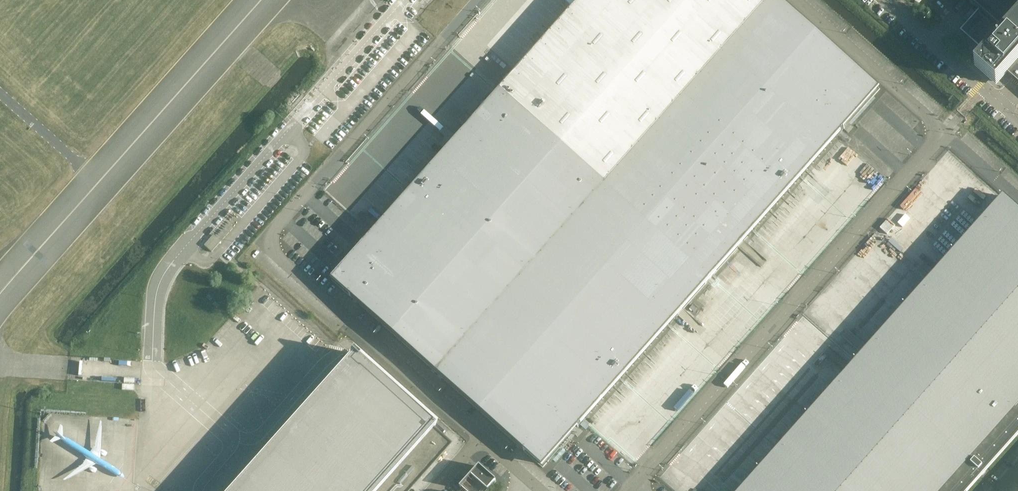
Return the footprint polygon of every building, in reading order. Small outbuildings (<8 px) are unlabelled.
[(332,281),(544,468),(880,89),(779,0),(581,0),(332,281)] [(979,10),(960,31),(985,53),(974,66),(996,85),(1007,73),(1017,82),(1017,0),(968,0),(979,10)] [(742,490),(968,490),(1017,434),(1017,210),(1003,196),(929,279),(922,273),(917,279),(924,285),(742,490)] [(350,356),(230,490),(409,490),(450,445),(350,356)] [(496,481),(480,466),(462,487),(466,490),(487,490),(496,481)]
